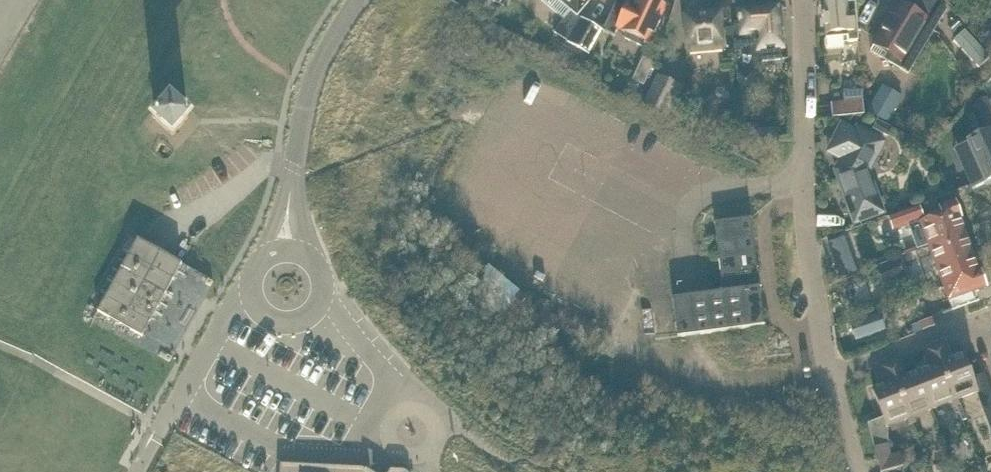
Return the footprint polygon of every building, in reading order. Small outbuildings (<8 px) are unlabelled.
[(591,0),(543,0),(564,18),(555,33),(569,41),(569,42),(589,54),(602,31),(580,18),(577,16),(591,0)] [(651,0),(639,0),(635,8),(630,6),(630,4),(629,3),(622,0),(618,0),(604,31),(615,37),(619,28),(625,31),(624,32),(628,34),(626,39),(641,46),(644,41),(647,43),(652,34),(654,35),(660,20),(658,19),(664,6),(651,0)] [(827,1),(827,4),(824,4),(825,14),(823,14),(823,17),(826,17),(828,38),(826,41),(826,47),(829,49),(845,47),(844,43),(854,42),(854,41),(859,41),(856,3),(848,3),(848,2),(838,3),(838,0),(827,0),(827,1)] [(947,9),(938,0),(918,0),(911,7),(914,10),(912,15),(897,6),(894,11),(891,16),(876,41),(890,50),(887,54),(885,59),(909,73),(947,9)] [(782,10),(777,5),(778,4),(779,3),(779,2),(779,1),(778,1),(777,1),(778,2),(778,3),(777,4),(776,5),(768,6),(768,8),(740,11),(740,19),(739,19),(739,23),(733,24),(734,36),(754,34),(758,37),(759,50),(762,49),(763,61),(761,63),(762,63),(764,61),(780,60),(782,61),(783,61),(781,59),(780,48),(783,47),(781,19),(783,19),(782,11),(784,9),(785,9),(786,9),(787,8),(785,8),(784,8),(783,9),(782,10)] [(723,43),(724,43),(721,13),(686,16),(688,46),(689,46),(690,52),(724,50),(723,43)] [(955,40),(981,67),(990,57),(965,30),(955,40)] [(653,63),(642,57),(632,79),(643,84),(653,63)] [(680,87),(658,76),(644,104),(667,115),(680,87)] [(881,84),(866,111),(886,122),(902,96),(881,84)] [(833,118),(849,116),(865,115),(864,103),(863,100),(862,90),(856,90),(844,91),(845,101),(845,102),(832,103),(833,118)] [(987,129),(990,127),(990,107),(989,102),(987,98),(976,103),(987,129)] [(181,127),(189,118),(172,103),(156,120),(173,136),(181,127)] [(856,132),(845,126),(843,125),(829,152),(842,159),(836,170),(855,223),(884,213),(869,173),(885,142),(858,128),(856,132)] [(778,127),(759,129),(760,148),(779,147),(778,127)] [(985,128),(950,144),(960,165),(973,159),(982,178),(990,174),(990,142),(985,128)] [(758,131),(748,132),(748,146),(759,145),(758,131)] [(918,249),(930,245),(929,242),(963,230),(959,217),(961,216),(955,201),(941,206),(942,209),(938,211),(938,213),(908,223),(918,249)] [(896,228),(923,218),(918,205),(891,215),(896,228)] [(765,326),(764,321),(752,218),(715,223),(724,292),(674,298),(678,337),(765,326)] [(944,284),(979,271),(963,230),(929,242),(930,245),(944,284)] [(182,264),(139,240),(138,239),(99,312),(143,336),(182,264)] [(972,292),(986,287),(980,271),(979,271),(944,284),(953,309),(975,300),(972,292)] [(880,315),(851,324),(856,340),(885,330),(880,315)] [(932,357),(944,352),(940,342),(928,347),(932,357)] [(935,366),(942,364),(948,361),(944,352),(932,357),(935,366)] [(978,392),(973,377),(964,355),(948,361),(942,364),(958,406),(961,405),(958,399),(978,392)] [(887,374),(899,369),(896,360),(883,364),(887,374)] [(955,407),(958,406),(942,364),(935,366),(919,372),(933,409),(953,401),(955,407)] [(891,383),(897,381),(903,379),(899,369),(887,374),(891,383)] [(914,416),(933,409),(919,372),(903,379),(897,381),(913,423),(916,422),(914,416)] [(973,377),(978,392),(990,432),(990,391),(985,374),(973,377)] [(913,423),(897,381),(891,383),(874,390),(884,417),(868,423),(882,471),(904,466),(900,453),(891,455),(888,444),(888,426),(908,418),(910,424),(913,423)]
